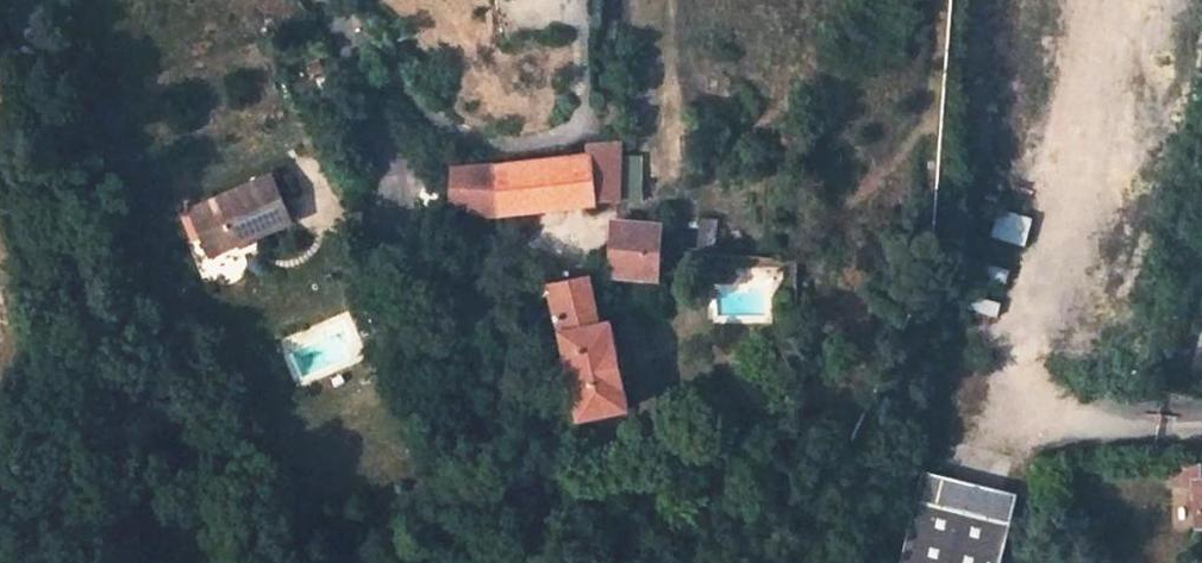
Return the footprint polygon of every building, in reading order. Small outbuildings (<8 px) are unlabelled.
[(616,204),(618,140),(594,143),(583,144),(583,156),(459,168),(441,169),(436,200),(451,205),(467,210),(488,217),(616,204)] [(284,215),(196,251),(213,293),(301,258),(284,215)] [(604,259),(602,274),(614,274),(657,275),(659,226),(616,224),(615,261),(604,259)] [(630,412),(623,385),(609,322),(600,324),(589,276),(538,284),(540,297),(551,294),(580,422),(630,412)] [(957,457),(941,453),(938,469),(954,473),(957,457)] [(923,469),(917,496),(902,562),(1000,562),(1016,490),(923,469)]
